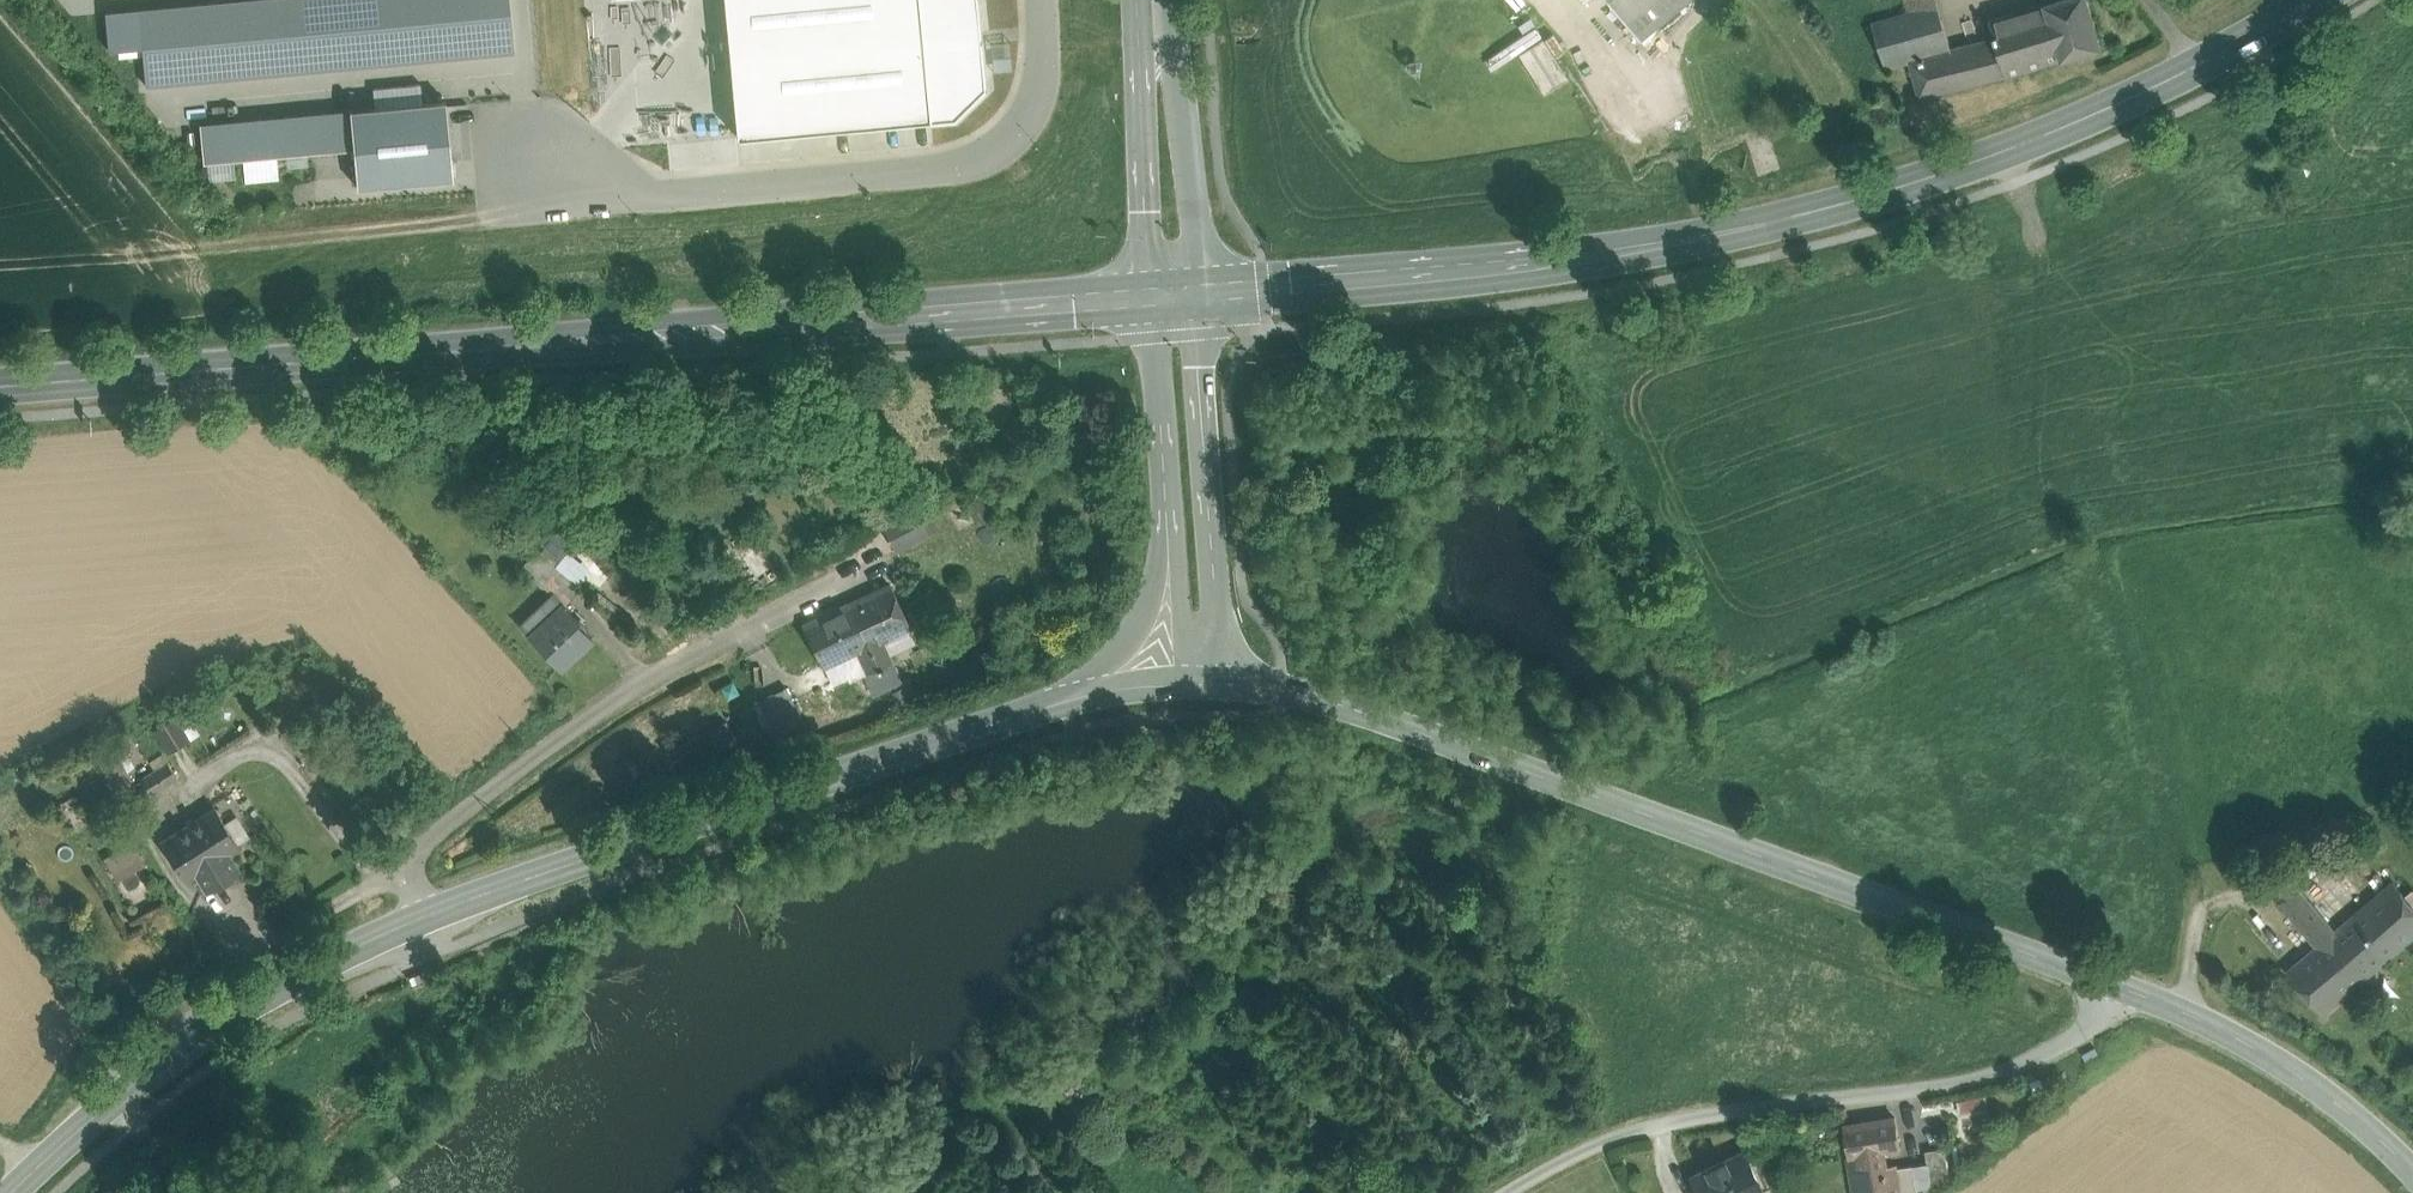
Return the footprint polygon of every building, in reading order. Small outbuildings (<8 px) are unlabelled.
[(239,0),(238,0),(223,1),(226,40),(243,38),(239,0)] [(243,38),(260,37),(256,0),(239,0),(243,38)] [(273,0),(256,0),(260,37),(277,35),(273,0)] [(277,35),(293,34),(290,0),(273,0),(277,35)] [(307,0),(290,0),(293,34),(310,32),(307,0)] [(310,32),(327,31),(324,0),(307,0),(310,32)] [(341,0),(324,0),(327,31),(343,29),(341,0)] [(358,0),(341,0),(343,29),(360,27),(358,0)] [(360,27),(377,26),(375,0),(358,0),(360,27)] [(392,0),(375,0),(377,26),(394,24),(392,0)] [(394,24),(410,23),(408,0),(392,0),(394,24)] [(425,0),(408,0),(410,23),(427,21),(425,0)] [(427,21),(444,19),(442,0),(425,0),(427,21)] [(459,0),(442,0),(444,19),(461,18),(459,0)] [(461,18),(477,16),(476,0),(459,0),(461,18)] [(493,0),(476,0),(477,16),(494,15),(493,0)] [(510,0),(493,0),(494,15),(511,13),(510,0)] [(737,136),(954,116),(985,86),(977,0),(724,0),(737,136)] [(1624,21),(1649,0),(1607,0),(1624,21)] [(1624,21),(1639,39),(1686,0),(1649,0),(1624,21)] [(1909,11),(1936,3),(1935,0),(1905,0),(1909,11)] [(2043,2),(2060,57),(2101,44),(2087,0),(2051,0),(2043,2)] [(206,3),(209,42),(226,40),(223,1),(206,3)] [(2043,2),(1982,22),(1984,28),(1990,26),(1993,35),(2006,75),(2060,57),(2043,2)] [(209,42),(206,3),(189,5),(193,43),(209,42)] [(1909,11),(1870,22),(1886,68),(1910,61),(1949,48),(1936,3),(1909,11)] [(193,43),(189,5),(172,6),(176,45),(193,43)] [(156,8),(159,46),(176,45),(172,6),(156,8)] [(159,46),(156,8),(139,9),(142,48),(159,46)] [(122,11),(126,50),(142,48),(139,9),(122,11)] [(126,50),(122,11),(105,13),(109,51),(126,50)] [(514,52),(511,13),(494,15),(498,53),(514,52)] [(498,53),(494,15),(477,16),(481,55),(498,53)] [(461,18),(464,57),(481,55),(477,16),(461,18)] [(464,57),(461,18),(444,19),(448,58),(464,57)] [(427,21),(431,60),(448,58),(444,19),(427,21)] [(431,60),(427,21),(410,23),(414,61),(431,60)] [(394,24),(397,63),(414,61),(410,23),(394,24)] [(1543,93),(1568,77),(1553,52),(1562,47),(1553,32),(1544,38),(1535,23),(1485,53),(1494,67),(1518,52),(1543,93)] [(397,63),(394,24),(377,26),(381,64),(397,63)] [(360,27),(364,66),(381,64),(377,26),(360,27)] [(364,66),(360,27),(343,29),(347,67),(364,66)] [(347,67),(343,29),(327,31),(330,69),(347,67)] [(310,32),(314,70),(330,69),(327,31),(310,32)] [(314,70),(310,32),(293,34),(297,72),(314,70)] [(277,35),(280,73),(297,72),(293,34),(277,35)] [(280,73),(277,35),(260,37),(264,75),(280,73)] [(1993,35),(1949,48),(1910,61),(1920,95),(2006,75),(1993,35)] [(243,38),(247,76),(264,75),(260,37),(243,38)] [(247,76),(243,38),(226,40),(230,78),(247,76)] [(209,42),(213,80),(230,78),(226,40),(209,42)] [(213,80),(209,42),(193,43),(196,81),(213,80)] [(196,81),(193,43),(176,45),(180,83),(196,81)] [(159,46),(163,84),(180,83),(176,45),(159,46)] [(163,84),(159,46),(142,48),(146,86),(163,84)] [(354,148),(357,186),(453,177),(446,101),(350,109),(354,148)] [(354,148),(350,109),(334,111),(337,150),(354,148)] [(337,150),(334,111),(317,113),(321,151),(337,150)] [(300,114),(304,153),(321,151),(317,113),(300,114)] [(304,153),(300,114),(283,116),(287,155),(304,153)] [(267,117),(271,156),(287,155),(283,116),(267,117)] [(271,156),(267,117),(250,119),(254,158),(271,156)] [(233,121),(237,159),(254,158),(250,119),(233,121)] [(237,159),(233,121),(217,122),(220,161),(237,159)] [(200,124),(204,162),(220,161),(217,122),(200,124)] [(913,505),(881,522),(896,550),(928,533),(913,505)] [(561,527),(540,553),(557,567),(570,551),(578,541),(561,527)] [(540,553),(537,551),(521,568),(544,587),(546,584),(553,591),(565,603),(564,603),(565,604),(582,587),(579,585),(557,567),(540,553)] [(593,568),(570,551),(557,567),(579,585),(593,568)] [(889,585),(848,604),(867,643),(880,638),(908,625),(889,585)] [(565,603),(553,591),(518,624),(559,667),(591,636),(577,621),(579,619),(565,604),(564,603),(565,603)] [(848,604),(805,625),(824,663),(856,649),(867,643),(848,604)] [(880,638),(867,643),(878,666),(890,660),(880,638)] [(867,643),(856,649),(863,665),(866,671),(878,666),(867,643)] [(890,660),(878,666),(884,679),(888,686),(899,681),(890,660)] [(878,666),(866,671),(863,665),(859,667),(869,687),(884,679),(878,666)] [(786,687),(754,701),(770,736),(802,721),(786,687)] [(111,741),(94,751),(119,792),(135,782),(111,741)] [(168,763),(155,771),(163,784),(176,776),(168,763)] [(155,771),(142,779),(150,793),(163,784),(155,771)] [(238,844),(216,808),(189,825),(223,880),(237,872),(225,852),(238,844)] [(189,825),(162,842),(184,878),(198,870),(210,889),(223,880),(189,825)] [(135,841),(103,855),(114,879),(146,865),(135,841)] [(2351,916),(2387,959),(2412,938),(2412,903),(2394,880),(2351,916)] [(2298,886),(2279,901),(2316,945),(2321,942),(2338,927),(2328,916),(2325,918),(2298,886)] [(2387,959),(2351,916),(2338,927),(2321,942),(2357,985),(2387,959)] [(2357,985),(2321,942),(2316,945),(2289,968),(2325,1011),(2357,985)] [(1962,1109),(1988,1105),(1987,1095),(1961,1099),(1962,1109)] [(1896,1117),(1845,1125),(1850,1158),(1881,1153),(1901,1150),(1896,1117)] [(1945,1147),(1926,1151),(1928,1163),(1932,1183),(1951,1180),(1945,1147)] [(1697,1175),(1696,1172),(1694,1173),(1704,1192),(1764,1192),(1743,1149),(1742,1150),(1743,1153),(1697,1175)] [(1850,1158),(1856,1192),(1887,1192),(1888,1192),(1901,1192),(1896,1168),(1884,1169),(1881,1153),(1850,1158)] [(1928,1163),(1914,1165),(1918,1189),(1932,1186),(1932,1183),(1928,1163)] [(1896,1168),(1901,1192),(1919,1192),(1918,1189),(1914,1165),(1896,1168)]
